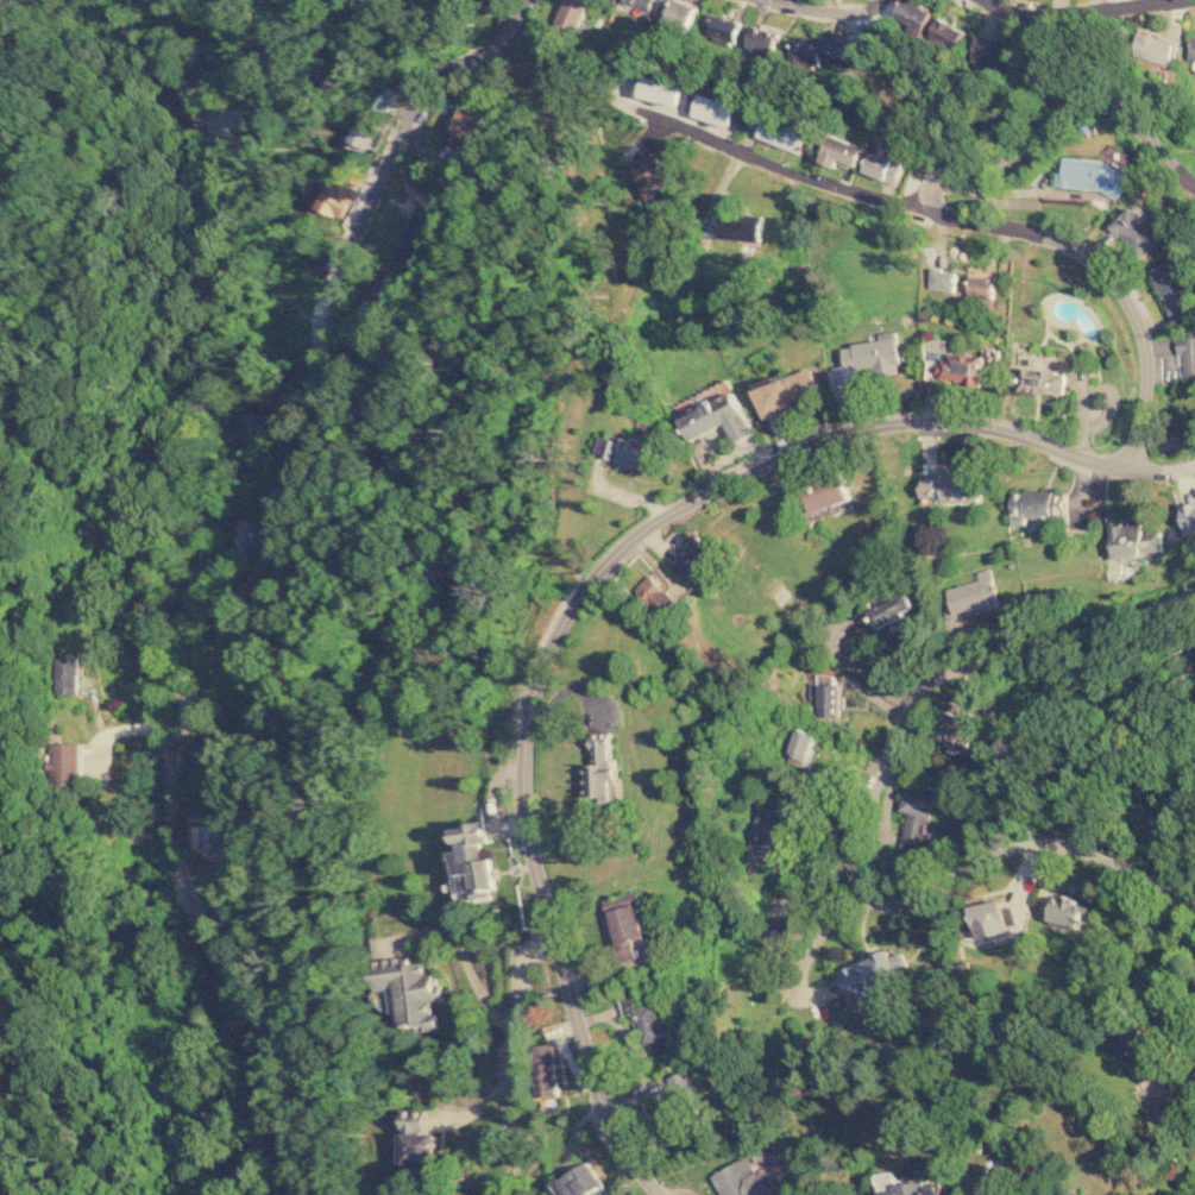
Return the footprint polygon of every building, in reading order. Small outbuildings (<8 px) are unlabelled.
[(576,31),(587,0),(563,0),(555,23),(576,31)] [(621,1),(649,12),(653,0),(621,0),(621,1)] [(686,30),(696,6),(681,0),(672,0),(663,21),(686,30)] [(902,31),(916,38),(931,8),(916,0),(900,0),(892,15),(907,23),(902,31)] [(731,44),(738,21),(707,12),(700,34),(731,44)] [(962,27),(933,17),(925,39),(954,50),(962,27)] [(743,49),(771,57),(778,32),(750,24),(743,49)] [(1131,56),(1169,63),(1175,37),(1136,30),(1131,56)] [(817,69),(820,38),(793,34),(790,65),(817,69)] [(1005,64),(1006,56),(1014,57),(1017,40),(974,34),(970,61),(1005,64)] [(1194,66),(1194,35),(1191,34),(1184,64),(1194,66)] [(876,39),(834,37),(832,59),(863,61),(863,55),(875,56),(876,39)] [(642,96),(679,105),(683,83),(647,75),(642,96)] [(736,103),(700,92),(693,114),(729,126),(736,103)] [(471,140),(484,115),(461,103),(449,128),(471,140)] [(800,153),(809,131),(765,114),(756,136),(800,153)] [(382,125),(361,117),(353,141),(373,149),(382,125)] [(834,165),(837,158),(856,165),(863,145),(829,133),(819,161),(834,165)] [(446,169),(455,171),(461,153),(452,150),(446,169)] [(862,172),(894,182),(901,159),(869,151),(862,172)] [(672,188),(655,152),(629,165),(647,201),(672,188)] [(1054,185),(1100,190),(1117,200),(1130,178),(1101,163),(1063,159),(1062,170),(1055,170),(1054,185)] [(320,208),(342,216),(351,194),(328,185),(320,208)] [(1162,238),(1138,259),(1108,225),(1132,205),(1162,238)] [(438,219),(413,209),(395,256),(420,265),(438,219)] [(759,239),(760,215),(718,214),(718,238),(759,239)] [(1171,317),(1194,306),(1172,257),(1149,269),(1171,317)] [(993,296),(994,268),(968,266),(967,295),(993,296)] [(955,271),(935,269),(932,288),(952,290),(955,271)] [(373,303),(383,308),(396,283),(386,278),(373,303)] [(1194,379),(1194,335),(1176,335),(1176,353),(1182,353),(1183,379),(1194,379)] [(836,386),(858,383),(856,369),(875,366),(876,373),(899,370),(893,337),(839,345),(843,366),(832,369),(836,386)] [(930,350),(926,377),(994,383),(998,348),(983,347),(983,354),(930,350)] [(828,388),(824,366),(814,368),(818,390),(828,388)] [(1013,367),(1012,390),(1063,392),(1064,370),(1013,367)] [(762,415),(819,396),(811,369),(753,388),(762,415)] [(734,441),(753,433),(734,391),(678,415),(688,439),(725,423),(734,441)] [(273,410),(246,404),(239,436),(266,442),(273,410)] [(604,457),(646,468),(653,442),(622,433),(619,445),(609,441),(604,457)] [(979,498),(977,471),(936,472),(936,477),(922,477),(923,499),(979,498)] [(850,498),(842,474),(805,488),(813,511),(850,498)] [(1026,523),(1026,516),(1064,515),(1064,489),(1012,491),(1012,524),(1026,523)] [(1185,535),(1194,533),(1194,502),(1181,504),(1185,535)] [(266,549),(271,522),(243,517),(237,553),(246,554),(247,546),(266,549)] [(1163,549),(1161,530),(1141,534),(1140,522),(1109,526),(1113,556),(1163,549)] [(715,553),(696,534),(675,552),(681,558),(673,565),(687,579),(715,553)] [(633,589),(650,606),(666,590),(648,572),(633,589)] [(869,609),(877,627),(915,611),(907,592),(869,609)] [(817,702),(816,716),(838,716),(839,684),(821,683),(821,681),(809,681),(808,701),(817,702)] [(948,721),(941,747),(966,754),(978,713),(949,705),(945,720),(948,721)] [(815,733),(796,728),(785,761),(805,767),(815,733)] [(81,742),(50,742),(50,784),(80,785),(81,742)] [(898,847),(927,854),(933,829),(928,827),(936,794),(905,787),(899,811),(907,813),(898,847)] [(755,813),(745,859),(783,866),(787,846),(777,844),(786,800),(768,797),(764,815),(755,813)] [(231,855),(232,825),(216,825),(216,818),(203,817),(202,848),(215,848),(215,855),(231,855)] [(459,904),(496,898),(489,856),(483,857),(480,843),(488,842),(484,820),(455,825),(460,850),(453,851),(459,885),(457,886),(459,904)] [(644,938),(635,902),(640,901),(637,891),(604,899),(621,962),(637,957),(634,941),(644,938)] [(1091,904),(1054,893),(1046,919),(1076,928),(1080,915),(1087,918),(1091,904)] [(969,906),(976,937),(1016,928),(1011,905),(1002,907),(1000,899),(969,906)] [(782,954),(788,929),(766,923),(759,948),(782,954)] [(854,1009),(875,1000),(871,989),(910,973),(902,951),(890,956),(888,951),(838,971),(854,1009)] [(396,1027),(419,1024),(420,1031),(438,1027),(434,1001),(444,999),(442,988),(436,989),(434,970),(427,971),(424,961),(409,963),(408,955),(376,960),(380,989),(390,988),(396,1027)] [(655,1001),(641,1005),(637,992),(618,998),(623,1014),(633,1012),(642,1044),(672,1036),(668,1024),(662,1026),(655,1001)] [(540,1095),(558,1095),(555,1043),(537,1043),(540,1095)] [(654,1101),(665,1127),(681,1120),(675,1106),(697,1097),(684,1068),(666,1076),(673,1093),(654,1101)] [(721,1194),(779,1194),(767,1169),(756,1175),(747,1156),(710,1174),(721,1194)] [(1008,1169),(988,1161),(975,1194),(997,1194),(1008,1169)] [(590,1162),(554,1181),(562,1194),(595,1194),(605,1189),(590,1162)] [(939,1183),(923,1185),(923,1182),(878,1187),(879,1194),(941,1194),(939,1183)]
